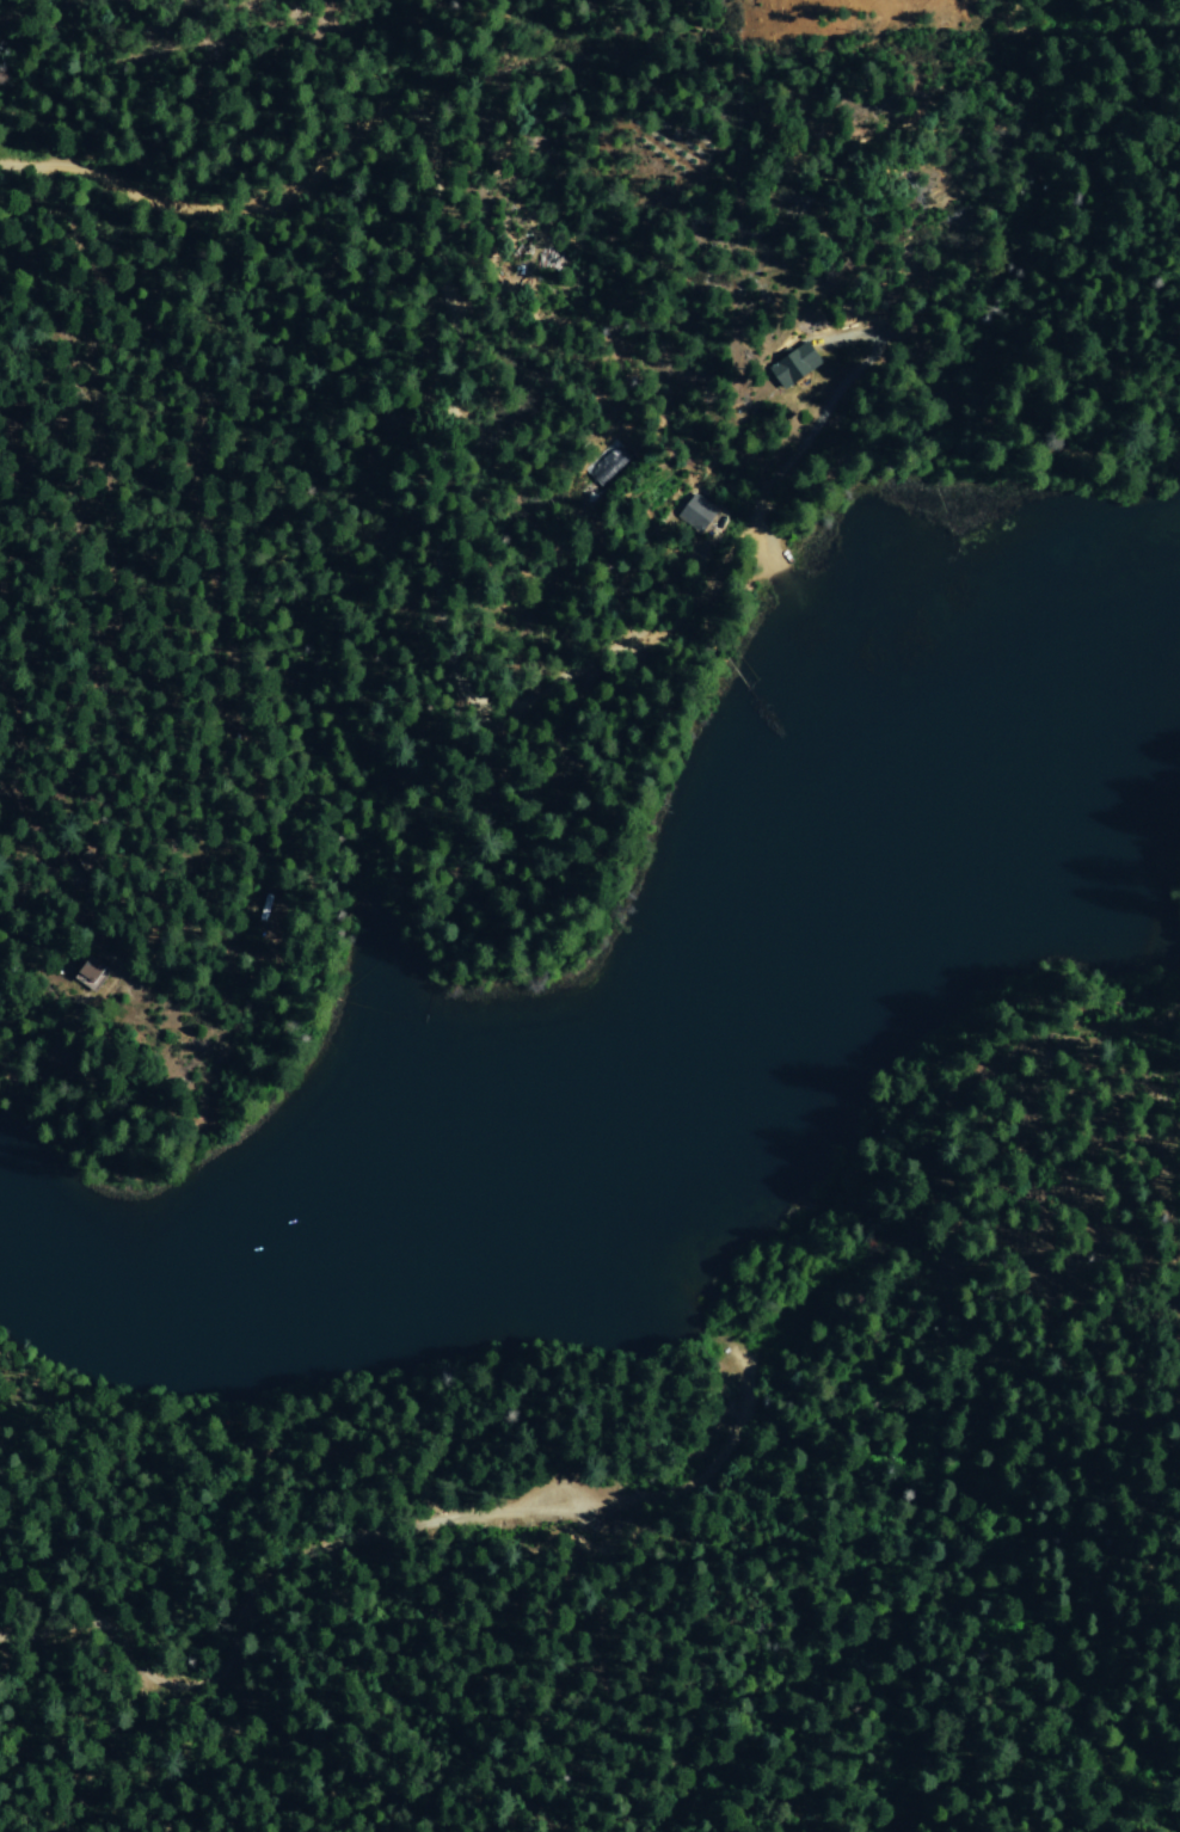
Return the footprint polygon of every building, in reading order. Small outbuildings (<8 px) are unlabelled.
[(766,367),(780,388),(819,362),(805,340),(766,367)] [(699,534),(715,511),(692,493),(675,516),(699,534)] [(92,992),(107,970),(87,955),(70,978),(92,992)]
